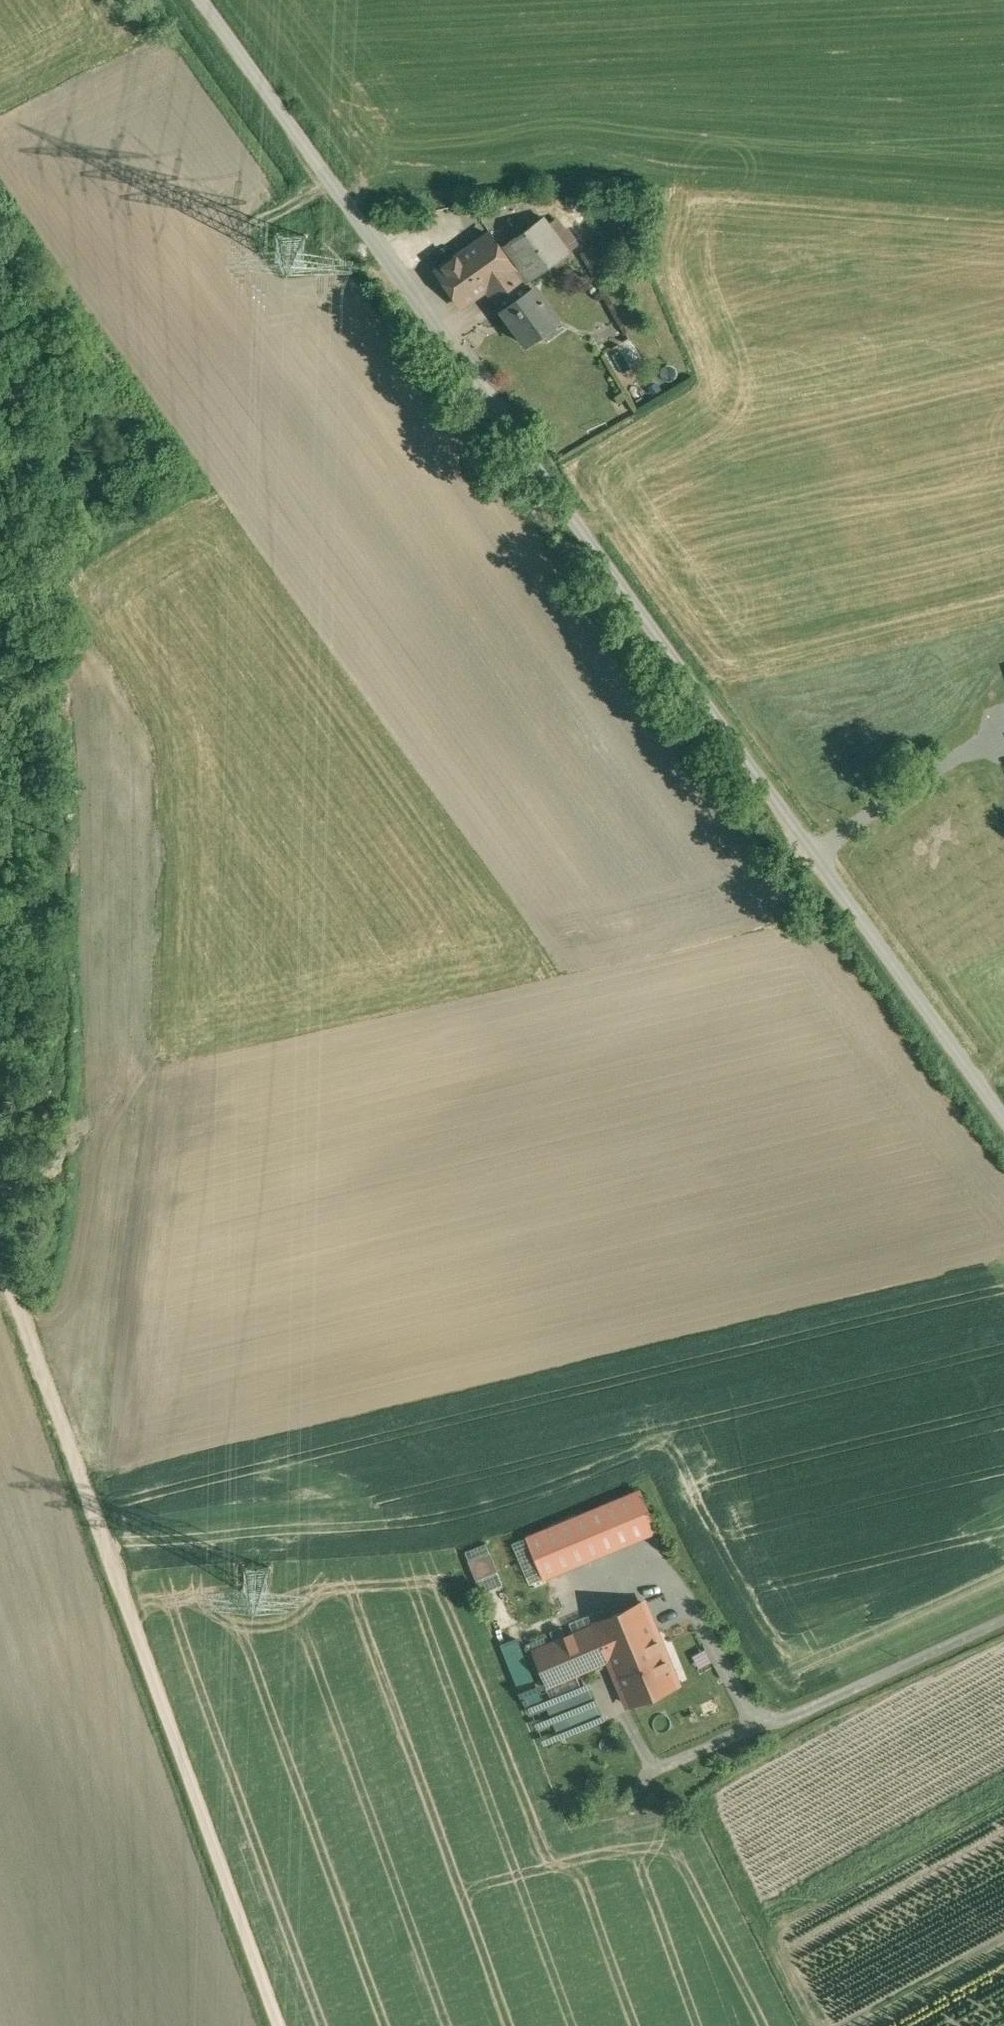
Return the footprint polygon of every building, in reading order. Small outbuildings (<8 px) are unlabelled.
[(569,238),(543,199),(504,225),(531,264),(569,238)] [(493,208),(430,250),(463,300),(489,282),(521,331),(559,306),(531,264),(504,225),(493,208)] [(640,1493),(518,1542),(536,1587),(658,1538),(640,1493)] [(628,1709),(682,1686),(647,1603),(532,1650),(548,1690),(610,1664),(628,1709)]
